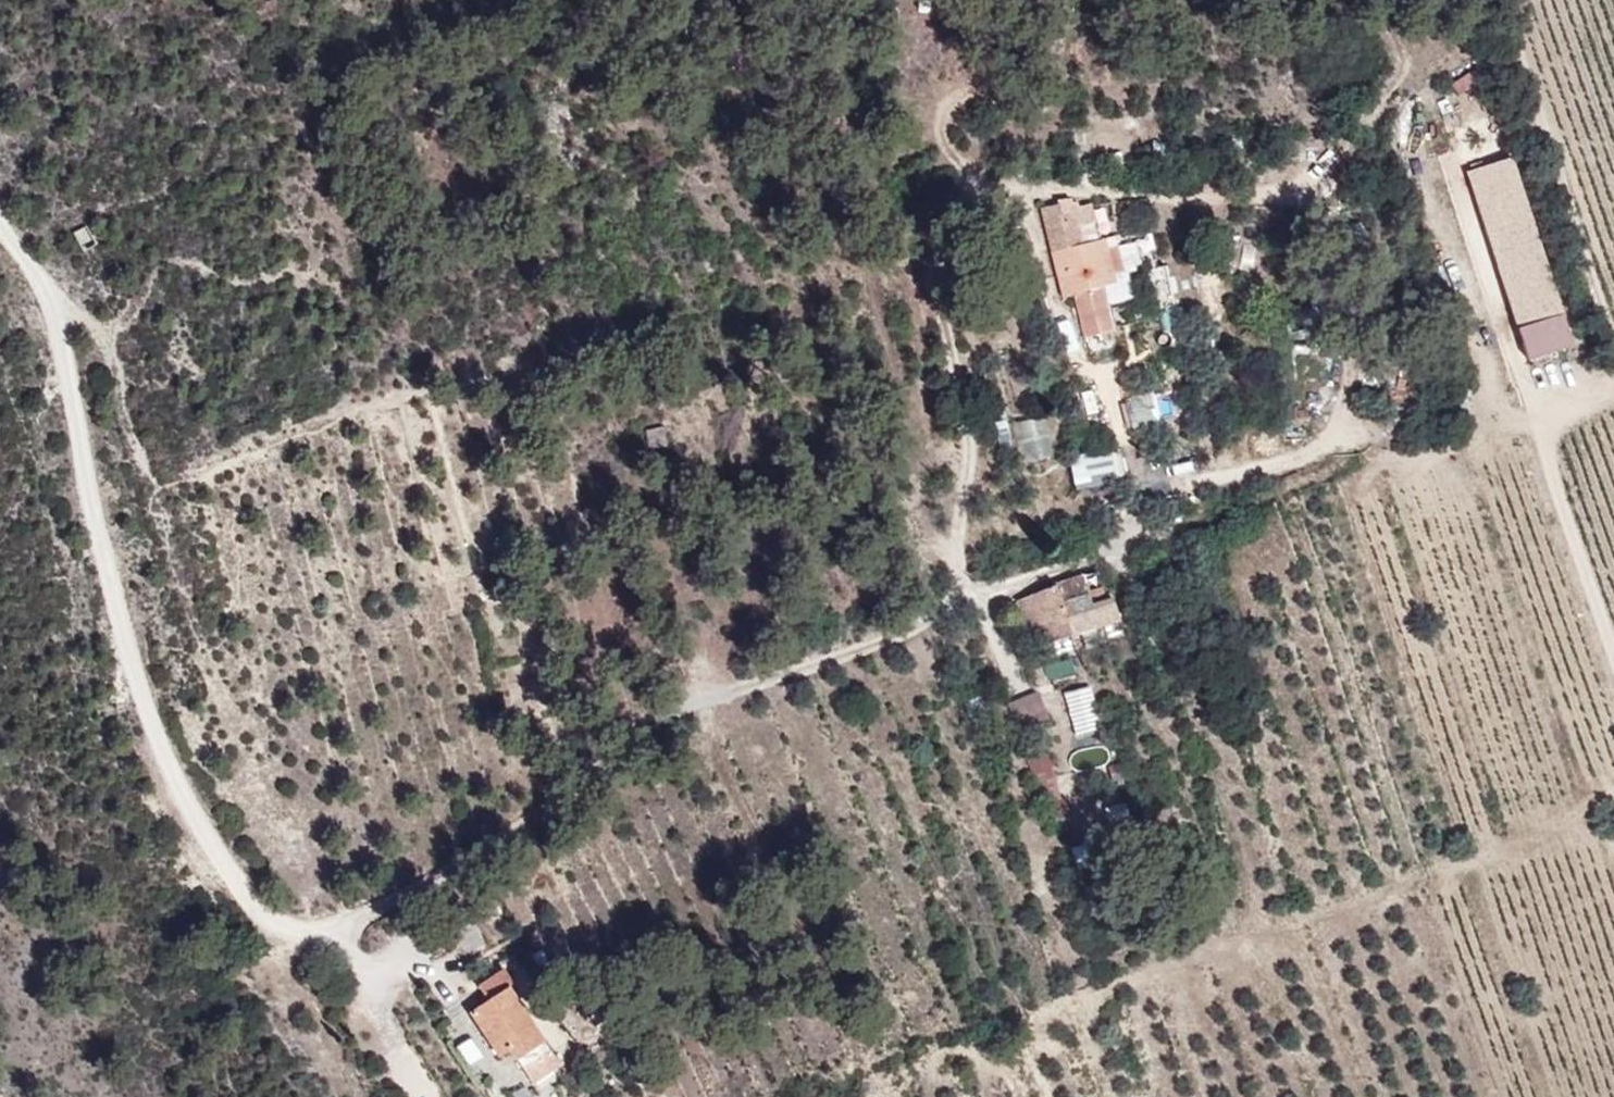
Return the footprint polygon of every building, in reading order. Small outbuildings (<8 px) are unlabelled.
[(1456,93),(1477,80),(1470,68),(1449,80),(1456,93)] [(1493,269),(1536,257),(1509,153),(1465,165),(1493,269)] [(1099,207),(1031,222),(1060,368),(1120,351),(1099,207)] [(80,249),(94,242),(84,223),(70,230),(80,249)] [(1172,279),(1174,300),(1192,298),(1190,277),(1172,279)] [(1514,324),(1525,354),(1565,340),(1555,310),(1514,324)] [(1043,411),(1007,422),(1020,463),(1056,452),(1043,411)] [(1072,482),(1114,471),(1108,446),(1066,457),(1072,482)] [(1050,581),(977,602),(995,651),(1066,633),(1050,581)] [(1062,687),(1071,732),(1094,728),(1086,683),(1062,687)] [(1014,724),(1044,716),(1038,690),(1007,697),(1014,724)] [(1032,779),(1052,774),(1045,749),(1025,755),(1032,779)] [(541,988),(495,1017),(536,1071),(580,1047),(541,988)]
